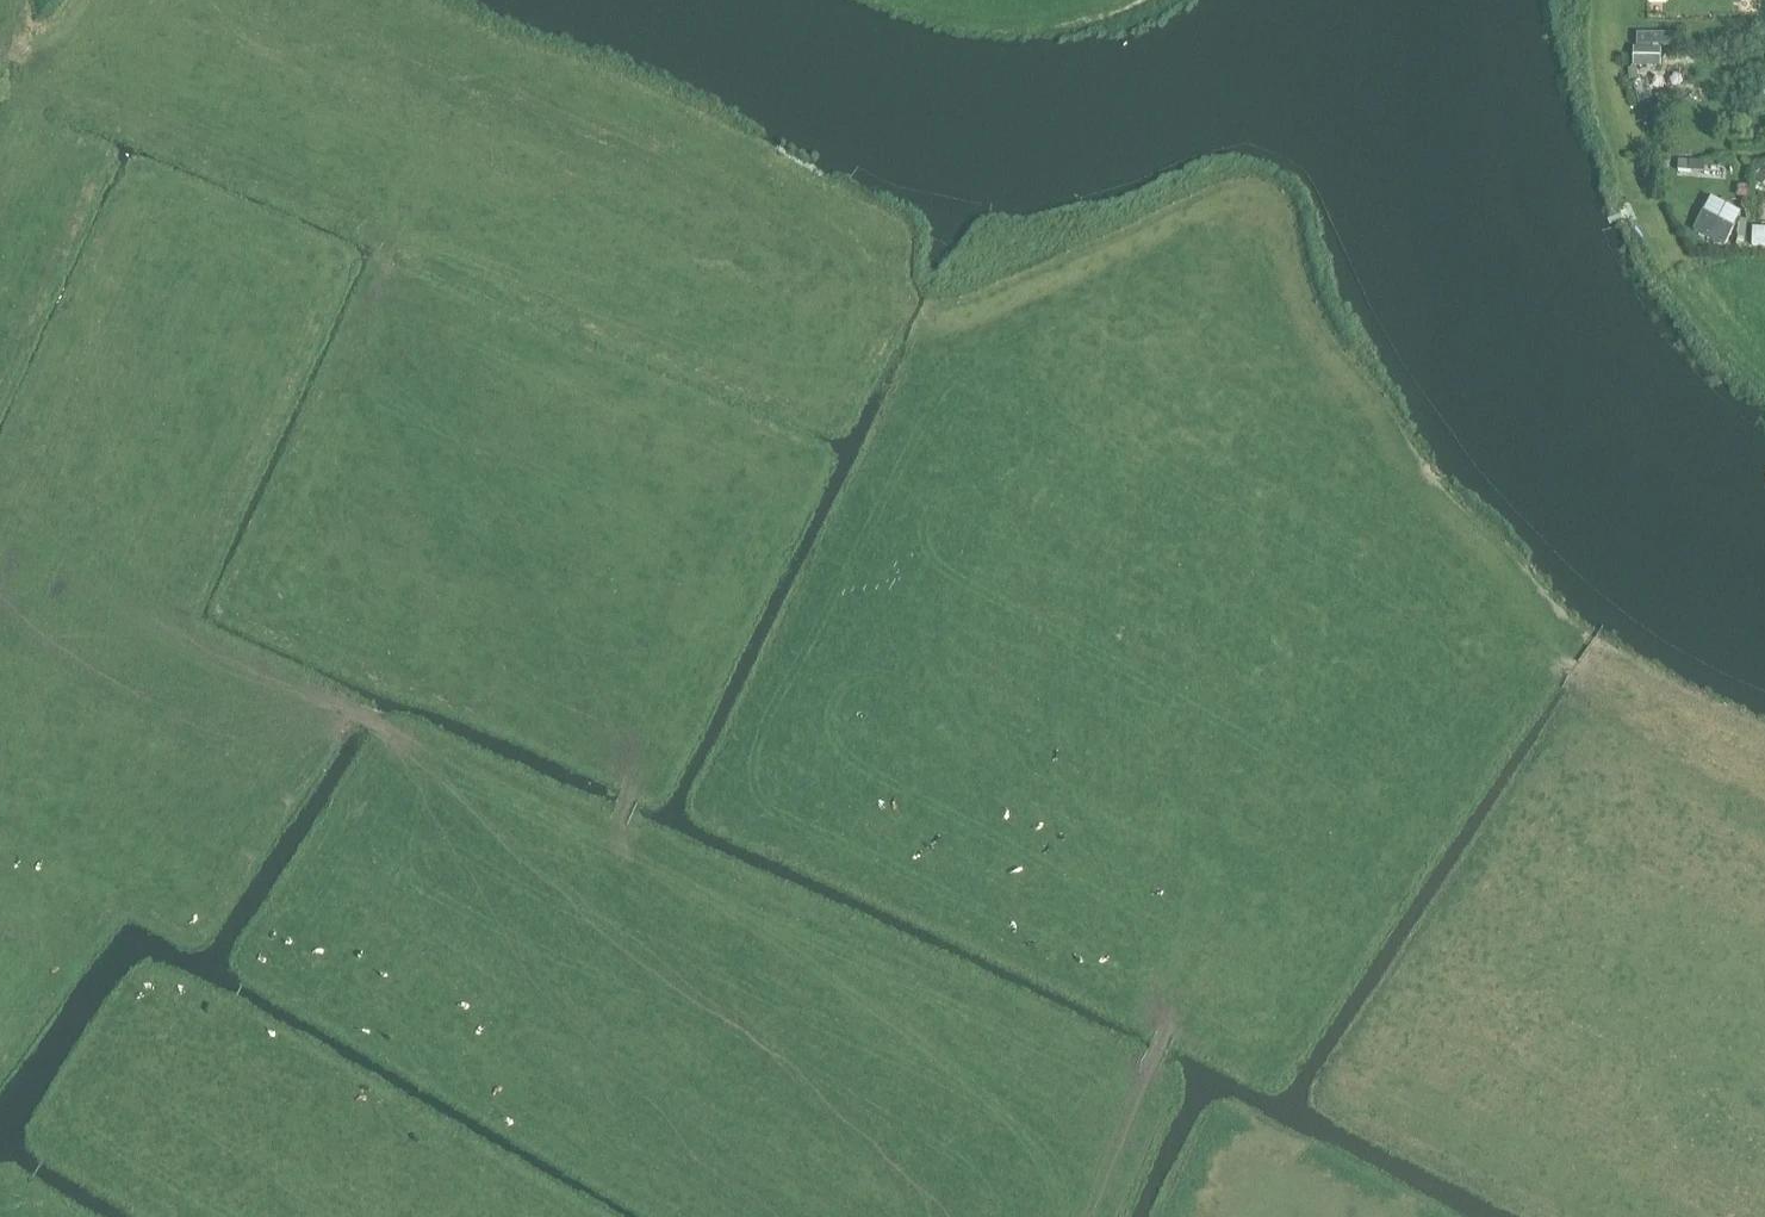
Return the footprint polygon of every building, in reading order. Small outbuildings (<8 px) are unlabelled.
[(1671,45),(1671,35),(1638,34),(1637,47),(1634,47),(1634,65),(1659,66),(1659,45),(1671,45)] [(1637,68),(1629,68),(1629,80),(1637,80),(1637,68)] [(1756,178),(1764,186),(1764,185),(1764,169),(1756,178)] [(1741,185),(1740,197),(1749,198),(1751,187),(1741,185)] [(1725,245),(1735,226),(1703,209),(1693,228),(1725,245)] [(1753,237),(1764,237),(1764,223),(1754,223),(1753,237)] [(1737,232),(1734,238),(1743,241),(1745,235),(1737,232)]
